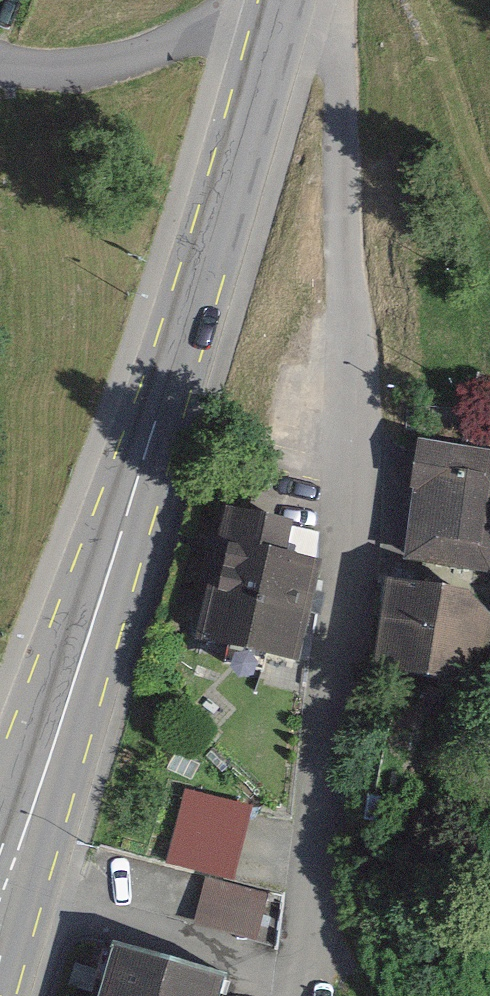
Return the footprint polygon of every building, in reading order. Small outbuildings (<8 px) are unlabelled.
[(424,446),(409,557),(487,567),(489,547),(489,454),(424,446)] [(306,531),(237,516),(201,653),(309,672),(335,564),(305,559),(306,531)] [(389,580),(375,667),(480,684),(489,627),(489,616),(467,593),(389,580)] [(189,788),(169,862),(237,880),(256,806),(189,788)] [(275,895),(207,879),(196,924),(264,941),(275,895)] [(112,950),(100,995),(248,995),(250,985),(112,950)]
